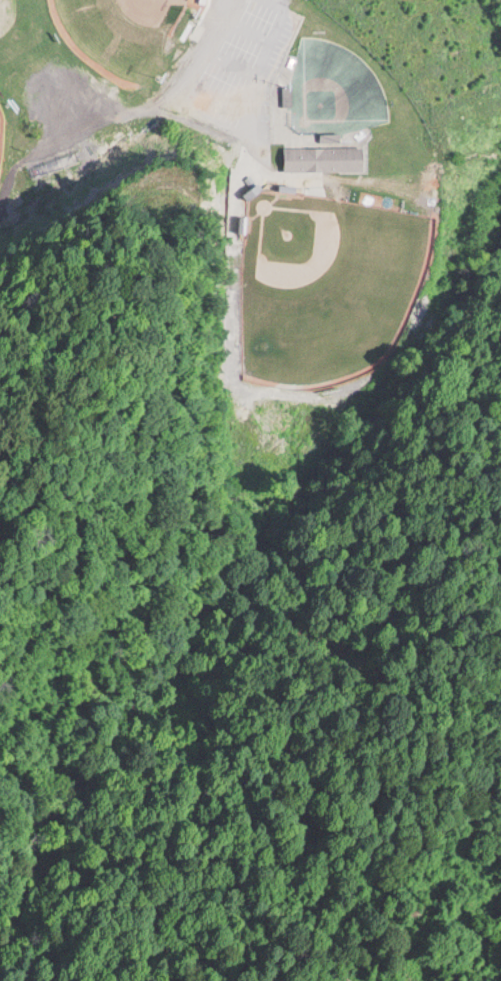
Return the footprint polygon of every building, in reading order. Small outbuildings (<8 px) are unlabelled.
[(9,545),(0,536),(0,554),(9,545)]
